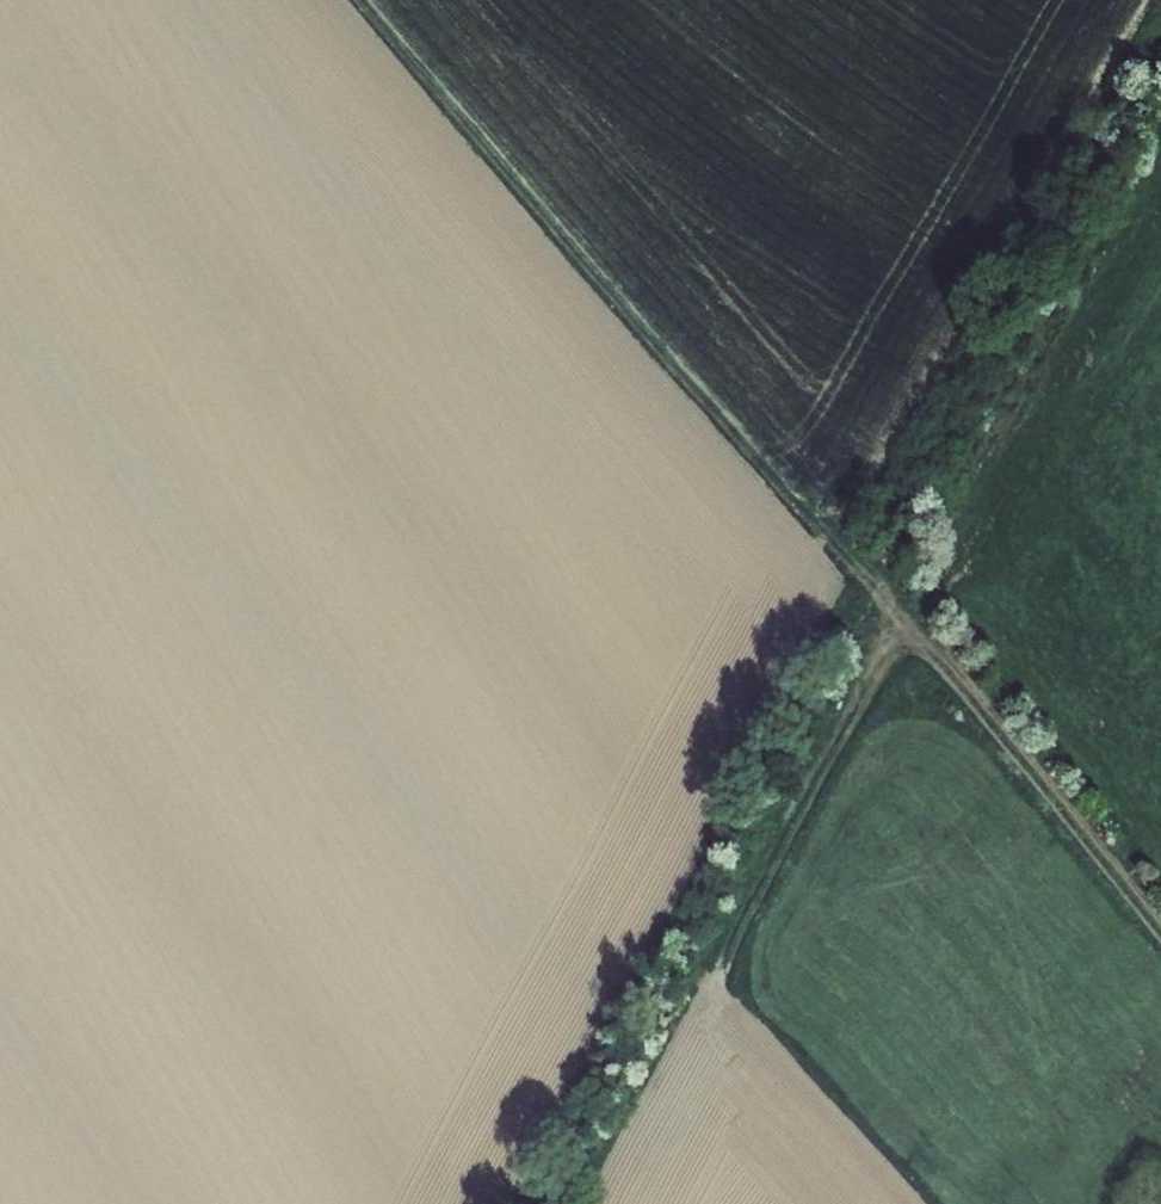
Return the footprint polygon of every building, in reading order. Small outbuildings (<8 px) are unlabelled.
[(1046,199),(1038,216),(1052,223),(1061,206),(1046,199)] [(995,309),(1021,323),(1026,314),(1015,308),(1015,309),(1010,306),(1010,295),(995,309)]
